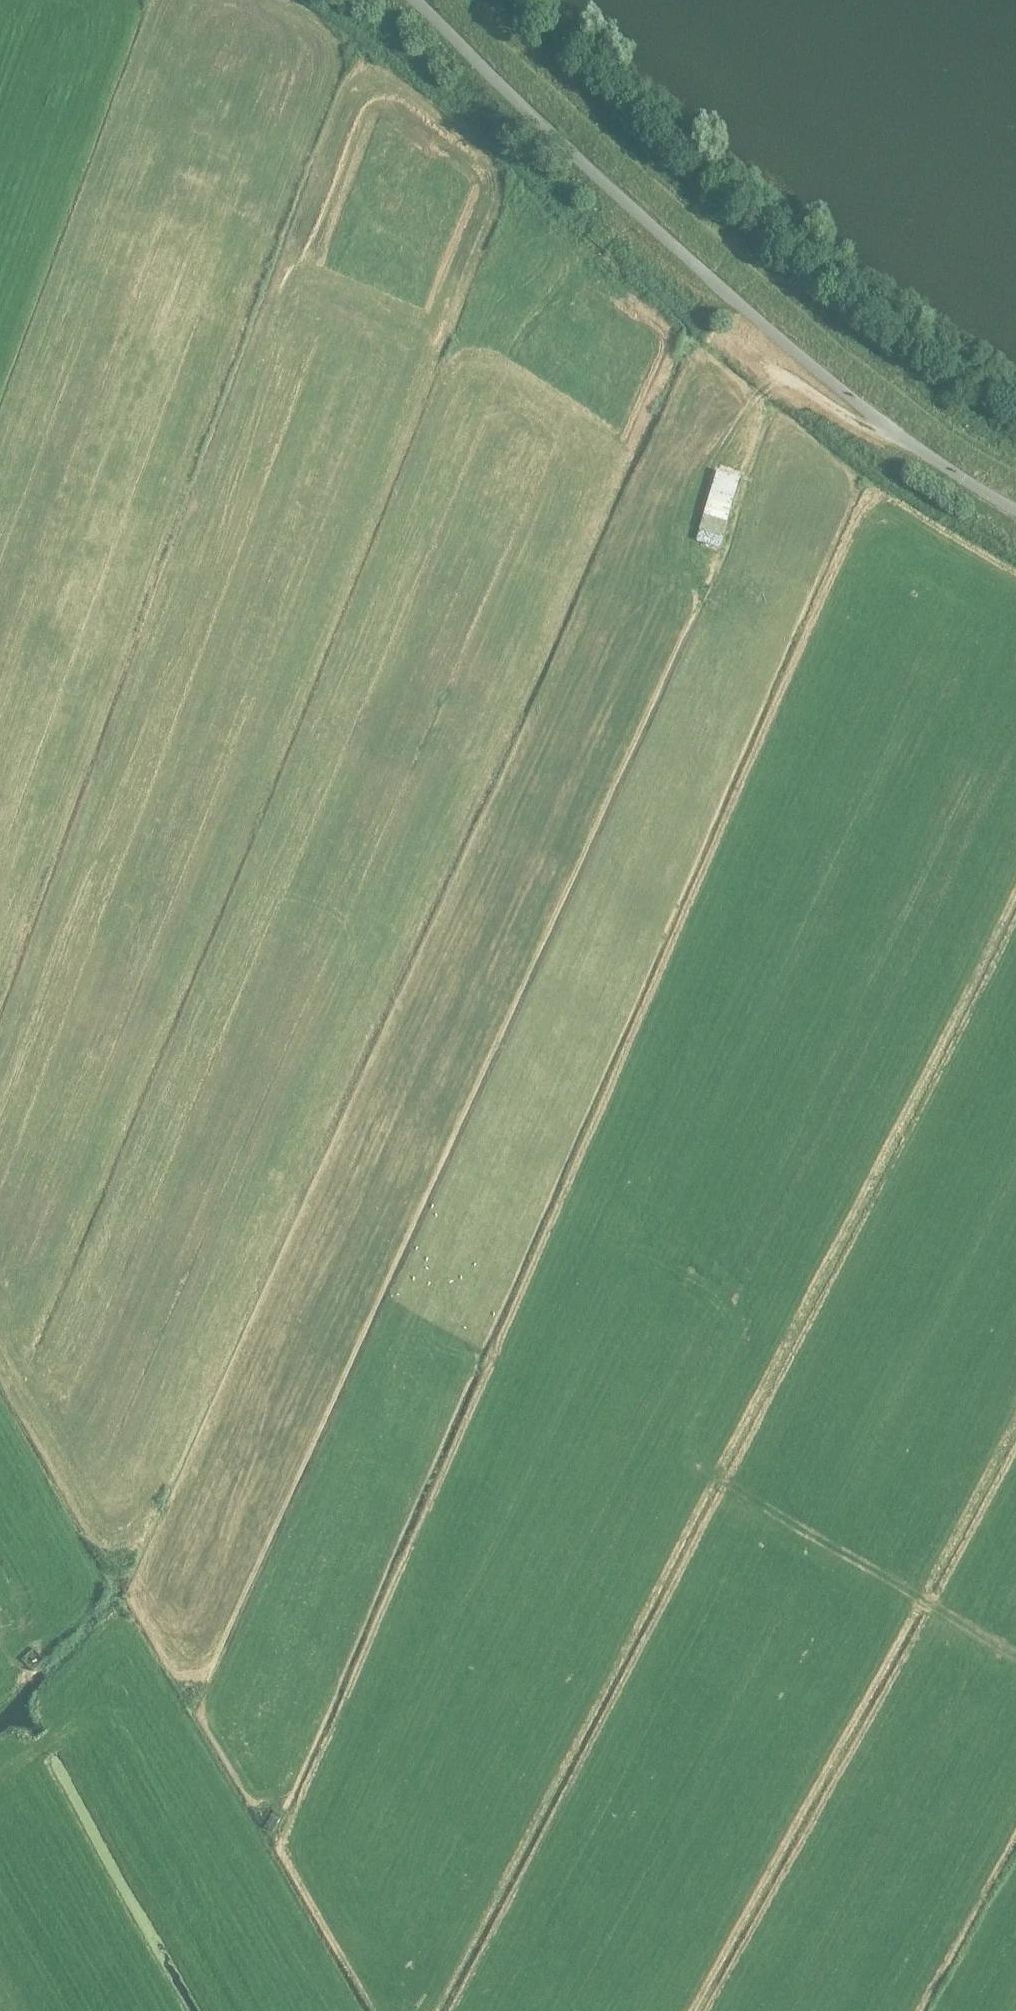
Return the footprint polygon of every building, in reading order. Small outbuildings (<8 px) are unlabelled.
[(740,478),(717,471),(704,514),(726,521),(740,478)] [(27,1673),(37,1665),(30,1655),(19,1662),(27,1673)]
